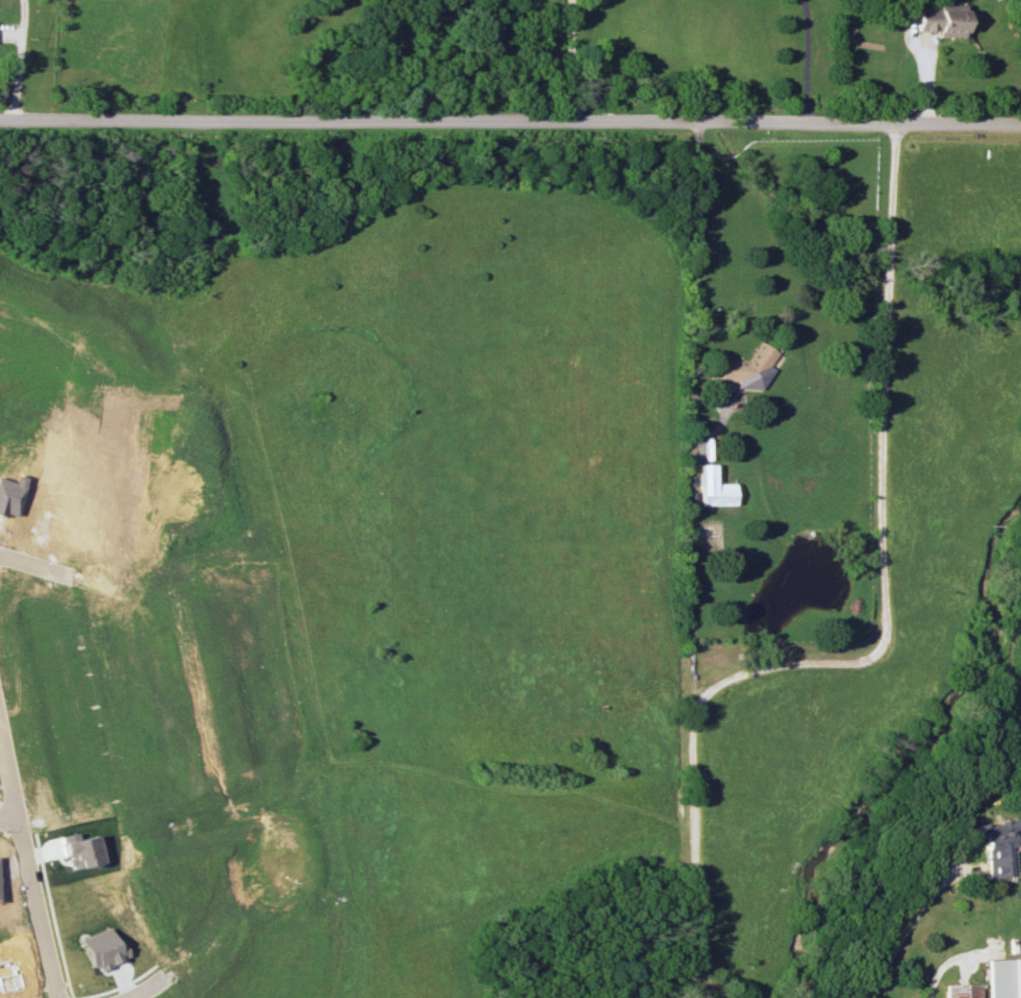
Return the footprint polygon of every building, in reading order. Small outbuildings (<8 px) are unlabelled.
[(917,9),(917,31),(936,31),(937,37),(962,37),(962,4),(937,4),(937,9),(917,9)] [(722,358),(721,380),(738,381),(738,388),(770,390),(771,348),(770,348),(770,342),(752,341),(751,360),(722,358)] [(735,483),(701,483),(701,505),(735,505),(735,483)] [(989,877),(1011,876),(1009,844),(1013,844),(1012,832),(1019,831),(1018,821),(974,824),(975,841),(987,841),(989,877)] [(81,938),(93,971),(128,958),(121,941),(115,944),(108,927),(81,938)] [(988,959),(989,997),(1020,997),(1020,958),(988,959)] [(981,983),(946,984),(946,997),(981,997),(981,983)]
